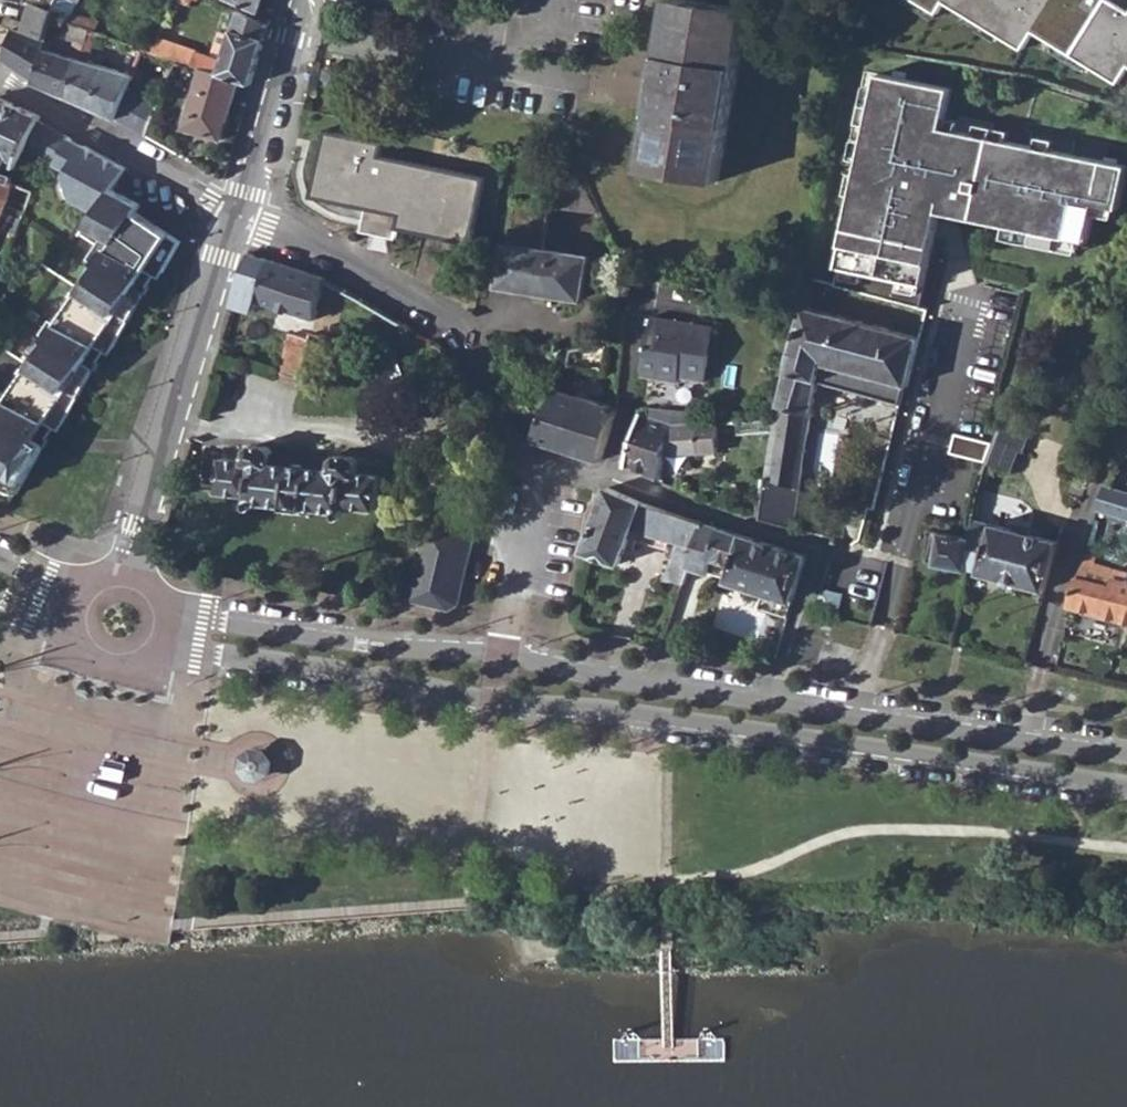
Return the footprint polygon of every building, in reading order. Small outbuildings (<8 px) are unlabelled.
[(257,10),(261,0),(234,0),(257,10)] [(718,176),(744,7),(695,0),(667,0),(641,163),(718,176)] [(944,14),(952,3),(1029,49),(1040,31),(1059,0),(922,0),(944,14)] [(1040,31),(1122,82),(1126,75),(1126,8),(1115,0),(1059,0),(1040,31)] [(49,7),(55,9),(70,14),(72,7),(51,1),(49,7)] [(24,29),(48,37),(50,29),(55,9),(49,7),(43,5),(36,3),(32,2),(24,29)] [(67,21),(90,28),(96,30),(99,31),(103,19),(72,7),(70,14),(67,21)] [(35,81),(72,98),(82,58),(87,37),(90,28),(67,21),(70,14),(55,9),(50,29),(76,38),(71,55),(45,46),(36,79),(35,81)] [(165,56),(177,60),(201,67),(239,79),(252,83),(269,23),(238,9),(231,33),(220,29),(213,56),(158,39),(153,51),(165,56)] [(24,29),(16,26),(5,54),(4,57),(36,79),(45,46),(48,37),(24,29)] [(87,37),(94,39),(96,30),(90,28),(87,37)] [(82,58),(89,60),(94,45),(94,39),(87,37),(82,58)] [(132,52),(141,56),(143,48),(134,44),(132,52)] [(72,98),(115,119),(126,92),(132,76),(89,60),(82,58),(72,98)] [(323,78),(328,85),(335,86),(342,82),(343,79),(343,74),(339,67),(331,65),(324,70),(323,78)] [(201,67),(185,128),(222,139),(239,79),(201,67)] [(889,75),(854,269),(942,284),(955,211),(1103,238),(1109,204),(1126,207),(1126,163),(955,132),(962,88),(889,75)] [(115,119),(146,135),(158,106),(126,92),(115,119)] [(5,166),(9,156),(17,159),(24,145),(37,117),(39,113),(0,94),(0,164),(5,166)] [(37,117),(24,145),(66,167),(64,171),(71,197),(97,211),(83,232),(100,243),(91,257),(97,261),(56,322),(50,319),(41,332),(47,337),(6,398),(0,395),(0,488),(16,493),(43,445),(45,446),(50,438),(48,437),(51,432),(55,426),(60,429),(93,368),(96,369),(100,362),(98,360),(102,356),(105,350),(111,353),(144,292),(146,293),(152,286),(149,284),(152,279),(156,274),(161,277),(181,241),(136,211),(142,203),(112,188),(126,166),(85,143),(83,142),(81,143),(80,144),(70,139),(70,138),(70,136),(69,134),(37,117)] [(310,195),(362,206),(358,228),(392,234),(394,226),(468,241),(481,175),(376,155),(378,141),(323,129),(310,195)] [(85,143),(69,134),(70,136),(70,138),(70,139),(80,144),(81,143),(83,142),(85,143)] [(71,197),(64,171),(61,177),(65,194),(71,197)] [(3,178),(12,181),(13,175),(5,172),(3,178)] [(6,202),(9,194),(13,182),(12,181),(3,178),(0,176),(0,200),(6,202)] [(547,206),(593,211),(578,180),(552,180),(547,206)] [(9,194),(29,202),(32,190),(13,182),(9,194)] [(175,193),(181,212),(185,205),(182,197),(175,193)] [(547,206),(512,201),(500,285),(581,297),(587,254),(542,247),(547,206)] [(3,240),(0,248),(0,262),(6,264),(18,233),(5,227),(0,225),(0,238),(3,240)] [(237,293),(296,311),(291,336),(313,340),(314,333),(330,338),(337,314),(320,309),(324,296),(329,277),(249,251),(237,293)] [(161,277),(156,274),(152,279),(158,283),(161,277)] [(961,427),(987,433),(1021,305),(995,298),(961,427)] [(763,516),(807,531),(810,518),(797,514),(816,379),(898,401),(903,384),(906,385),(919,336),(879,324),(802,304),(765,396),(765,417),(763,516)] [(647,374),(683,380),(685,374),(709,379),(718,327),(657,316),(647,374)] [(283,364),(280,379),(304,383),(313,340),(291,336),(283,364)] [(568,344),(564,362),(594,369),(607,372),(606,339),(568,344)] [(111,353),(105,350),(102,356),(107,359),(111,353)] [(534,437),(598,460),(614,405),(557,386),(534,437)] [(652,415),(676,422),(699,422),(699,410),(654,409),(652,415)] [(629,462),(661,476),(666,457),(671,458),(674,451),(717,450),(718,422),(699,422),(676,422),(652,415),(645,413),(629,462)] [(60,429),(55,426),(51,432),(57,435),(60,429)] [(957,443),(991,451),(998,436),(987,433),(961,427),(957,443)] [(286,504),(288,489),(299,490),(300,482),(308,482),(310,466),(307,465),(295,464),(270,461),(271,453),(265,445),(255,444),(248,450),(247,459),(223,456),(219,491),(250,495),(250,500),(286,504)] [(286,507),(292,507),(303,508),(305,506),(342,511),(343,506),(375,509),(379,475),(355,472),(355,463),(352,456),(339,454),(332,459),(331,468),(310,466),(308,482),(300,482),(299,490),(288,489),(286,504),(286,507)] [(971,520),(985,523),(1006,469),(987,461),(982,473),(974,494),(971,520)] [(584,552),(619,563),(632,528),(676,543),(664,579),(683,584),(689,567),(703,523),(644,502),(608,486),(584,552)] [(1126,518),(1126,493),(1104,487),(1098,509),(1126,518)] [(967,570),(979,572),(978,574),(1045,590),(1058,543),(1030,535),(1030,528),(1022,526),(1020,532),(985,523),(971,520),(971,522),(970,534),(967,570)] [(689,567),(708,573),(713,559),(733,565),(729,580),(762,590),(757,608),(788,617),(807,556),(703,523),(689,567)] [(452,609),(455,605),(460,598),(474,536),(428,526),(410,598),(452,609)] [(936,563),(962,571),(967,570),(970,534),(940,531),(939,540),(936,563)] [(1116,571),(1114,579),(1126,583),(1126,553),(1116,549),(1110,569),(1116,571)] [(1126,624),(1126,583),(1114,579),(1116,571),(1110,569),(1093,564),(1095,557),(1086,554),(1084,562),(1077,573),(1068,607),(1126,624)] [(263,748),(250,747),(240,754),(239,767),(247,778),(260,779),(269,771),(271,758),(263,748)]
